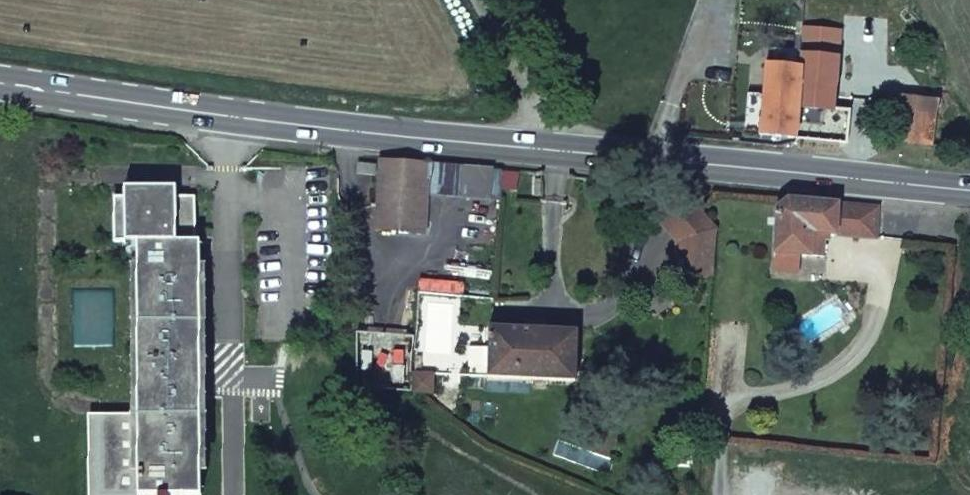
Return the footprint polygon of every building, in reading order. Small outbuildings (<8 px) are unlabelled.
[(797,32),(835,35),(837,0),(800,0),(797,32)] [(800,63),(794,131),(843,135),(848,81),(833,79),(835,35),(797,32),(795,62),(800,63)] [(759,127),(794,131),(800,63),(795,62),(766,63),(759,127)] [(938,139),(941,93),(896,87),(891,132),(938,139)] [(428,162),(380,159),(374,230),(375,230),(424,234),(427,195),(426,195),(428,162)] [(426,195),(427,195),(461,198),(462,165),(428,162),(426,195)] [(493,200),(495,169),(462,165),(461,198),(493,200)] [(880,196),(789,187),(775,203),(772,246),(821,248),(822,233),(830,232),(830,225),(877,223),(880,196)] [(116,199),(115,242),(137,242),(136,416),(97,416),(99,494),(201,494),(201,242),(196,242),(196,198),(184,199),(183,189),(169,188),(169,199),(116,199)] [(718,193),(669,188),(645,212),(674,240),(672,274),(711,276),(718,193)] [(578,332),(488,327),(486,378),(575,383),(578,332)] [(412,374),(413,356),(396,355),(396,373),(412,374)]
